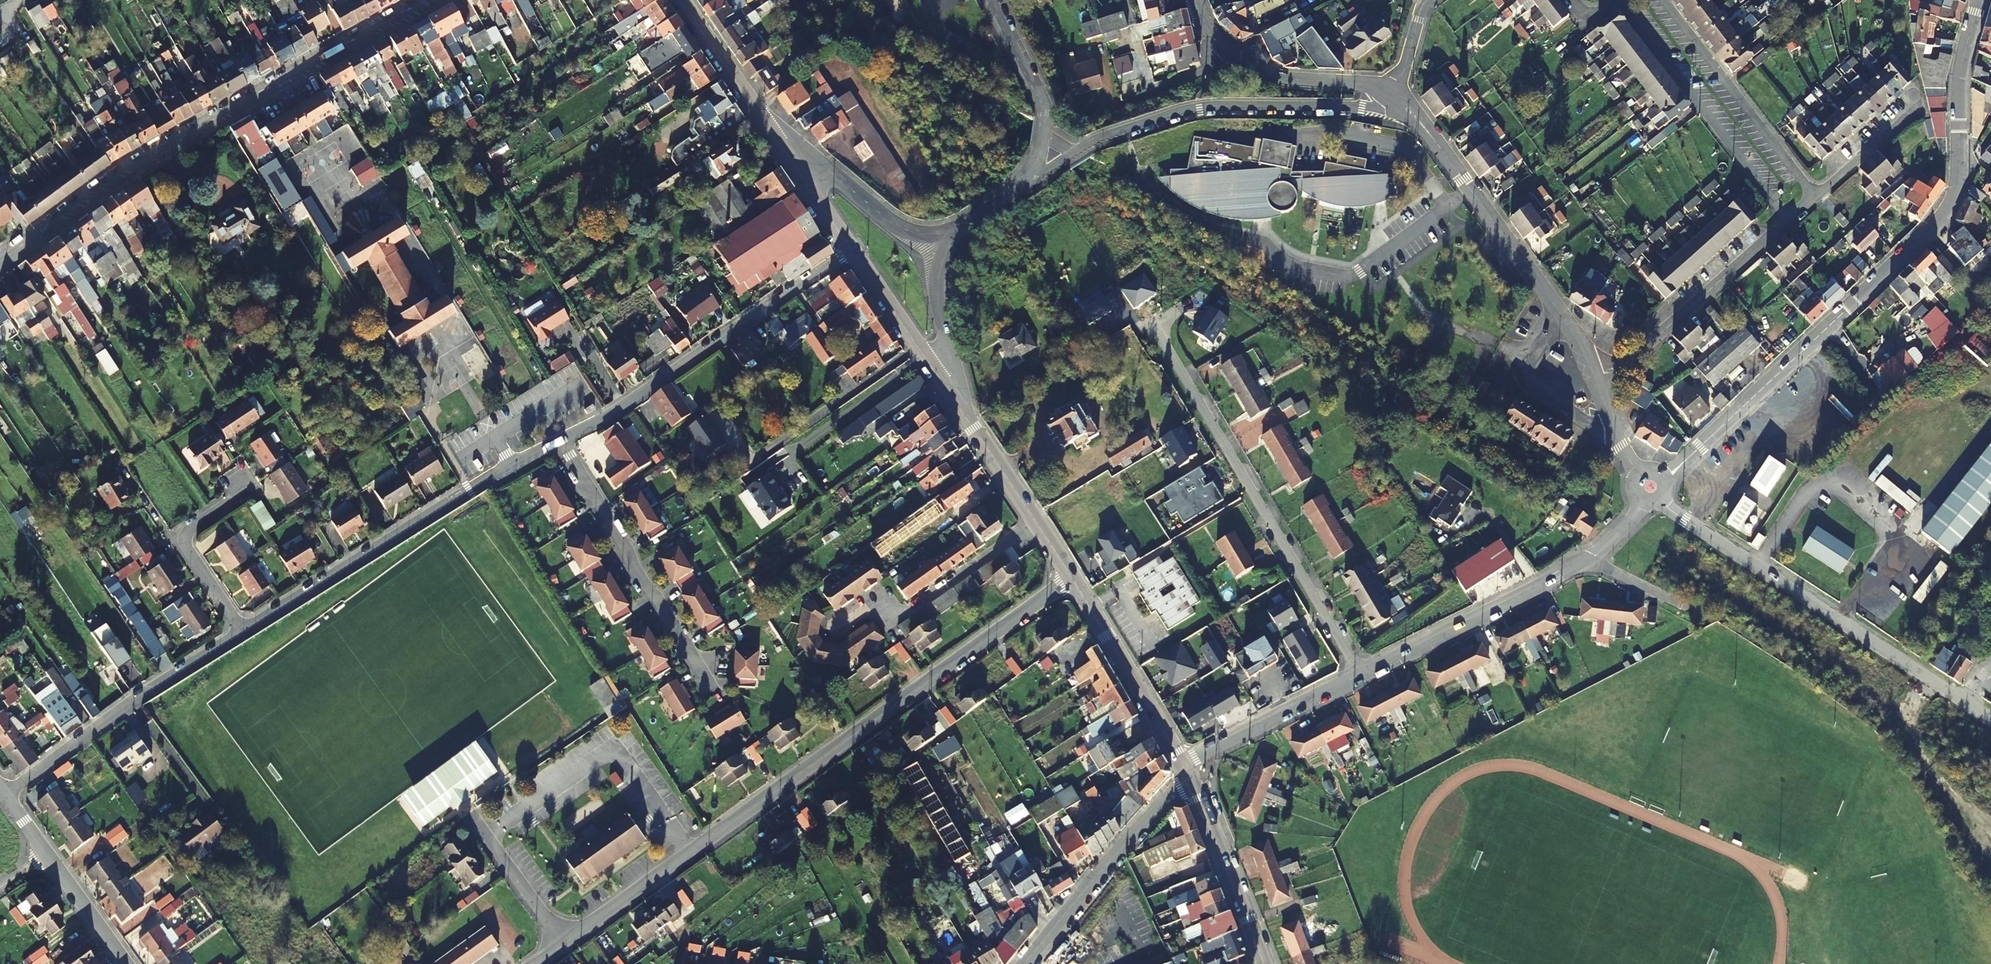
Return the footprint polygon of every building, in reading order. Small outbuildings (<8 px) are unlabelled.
[(52,3),(60,15),(65,12),(59,0),(58,0),(52,3)] [(287,33),(281,36),(294,58),(317,45),(310,34),(296,10),(291,0),(274,0),(290,29),(286,31),(287,33)] [(343,31),(356,23),(342,0),(325,0),(343,31)] [(368,17),(358,0),(342,0),(356,23),(368,17)] [(378,11),(372,0),(358,0),(368,17),(378,11)] [(391,4),(389,0),(372,0),(378,11),(391,4)] [(463,58),(467,56),(457,38),(466,33),(458,17),(463,14),(462,9),(457,0),(456,0),(437,10),(461,53),(462,55),(463,58)] [(470,6),(476,2),(482,12),(486,10),(494,26),(485,32),(491,44),(506,71),(515,66),(496,33),(505,28),(499,17),(490,0),(467,0),(470,6)] [(499,17),(515,8),(510,0),(490,0),(499,17)] [(526,18),(533,14),(526,0),(516,0),(526,18)] [(554,12),(562,8),(557,0),(549,0),(548,1),(554,12)] [(615,18),(618,23),(630,16),(656,0),(629,0),(633,7),(615,18)] [(667,6),(663,0),(656,0),(630,16),(634,21),(631,23),(633,27),(667,6)] [(704,10),(718,0),(697,0),(704,10)] [(711,20),(729,8),(725,3),(730,0),(718,0),(704,10),(711,20)] [(721,36),(746,18),(741,11),(748,6),(744,0),(740,0),(729,8),(711,20),(721,36)] [(1148,22),(1160,19),(1156,3),(1155,0),(1142,0),(1148,22)] [(1160,19),(1187,12),(1184,0),(1168,0),(1156,3),(1160,19)] [(1285,5),(1283,0),(1270,0),(1253,8),(1255,15),(1256,18),(1285,5)] [(1493,3),(1498,9),(1503,5),(1499,0),(1496,0),(1493,3)] [(1534,25),(1559,5),(1555,0),(1543,0),(1535,6),(1539,12),(1530,20),(1534,25)] [(1682,9),(1694,0),(1676,0),(1682,9)] [(1682,9),(1689,18),(1709,3),(1707,0),(1694,0),(1682,9)] [(1709,3),(1689,18),(1696,27),(1727,4),(1724,0),(1721,0),(1714,5),(1715,7),(1714,8),(1709,3)] [(1909,10),(1918,13),(1934,18),(1959,26),(1964,6),(1943,0),(1940,12),(1929,9),(1930,6),(1921,4),(1920,5),(1908,2),(1909,10)] [(296,10),(310,34),(327,25),(315,3),(305,8),(304,6),(296,10)] [(44,9),(50,20),(58,15),(51,4),(44,9)] [(1228,8),(1228,7),(1212,13),(1219,26),(1229,35),(1237,30),(1232,20),(1245,10),(1243,4),(1228,8)] [(1280,11),(1282,15),(1286,22),(1300,16),(1293,4),(1280,11)] [(1730,8),(1727,4),(1696,27),(1703,36),(1724,21),(1719,14),(1720,13),(1722,15),(1730,8)] [(1568,17),(1559,5),(1534,25),(1538,30),(1547,22),(1553,29),(1568,17)] [(1755,12),(1749,5),(1744,9),(1749,16),(1755,12)] [(645,29),(647,32),(674,15),(667,6),(633,27),(610,42),(614,46),(629,37),(630,39),(645,29)] [(236,12),(242,21),(250,17),(247,12),(244,7),(236,12)] [(49,21),(42,9),(35,14),(42,25),(49,21)] [(253,9),(247,12),(250,17),(253,22),(258,18),(253,9)] [(1349,17),(1355,24),(1365,16),(1360,9),(1349,17)] [(1507,9),(1501,13),(1507,20),(1512,16),(1507,9)] [(450,44),(456,55),(461,53),(437,10),(424,17),(442,48),(450,44)] [(1235,40),(1243,42),(1252,37),(1247,19),(1245,12),(1245,10),(1232,20),(1237,30),(1229,35),(1235,40)] [(227,17),(232,27),(242,21),(236,12),(227,17)] [(721,36),(736,57),(761,39),(753,26),(761,21),(755,12),(746,18),(721,36)] [(1154,31),(1159,30),(1167,28),(1168,35),(1191,30),(1187,12),(1160,19),(1148,22),(1152,35),(1155,34),(1154,31)] [(1755,12),(1749,16),(1755,23),(1760,19),(1755,12)] [(1102,37),(1104,44),(1117,40),(1117,32),(1129,28),(1124,13),(1097,22),(1102,37)] [(1934,18),(1918,13),(1913,45),(1925,46),(1938,48),(1951,50),(1953,43),(1926,39),(1928,24),(1933,25),(1934,18)] [(1597,35),(1599,33),(1604,39),(1624,23),(1617,14),(1585,37),(1590,42),(1598,36),(1597,35)] [(637,49),(640,53),(681,26),(674,15),(647,32),(646,33),(650,40),(637,49)] [(1286,22),(1282,15),(1269,22),(1272,29),(1286,22)] [(1260,35),(1272,60),(1284,67),(1294,63),(1286,47),(1299,41),(1319,70),(1343,71),(1300,16),(1286,22),(1272,29),(1260,35)] [(447,80),(456,75),(442,48),(424,17),(408,26),(415,39),(420,36),(425,45),(426,44),(435,61),(438,59),(444,69),(441,70),(447,80)] [(1338,25),(1343,33),(1355,24),(1349,17),(1338,25)] [(1728,27),(1724,21),(1703,36),(1711,46),(1741,22),(1737,17),(1728,24),(1730,26),(1728,27)] [(908,32),(914,29),(907,18),(902,21),(908,32)] [(1361,33),(1372,49),(1389,36),(1380,23),(1376,26),(1372,20),(1366,24),(1369,28),(1361,33)] [(267,25),(270,30),(276,26),(273,22),(267,25)] [(1097,22),(1082,26),(1086,42),(1102,37),(1097,22)] [(1744,27),(1741,22),(1711,46),(1718,55),(1738,40),(1733,33),(1735,32),(1736,34),(1744,27)] [(1604,44),(1607,42),(1611,48),(1631,33),(1624,23),(1604,39),(1593,47),(1597,52),(1606,45),(1604,44)] [(1769,31),(1764,24),(1759,28),(1764,34),(1769,31)] [(1524,32),(1518,25),(1513,29),(1518,36),(1524,32)] [(278,67),(294,58),(281,36),(276,26),(270,30),(260,35),(278,67)] [(388,37),(399,57),(408,51),(411,56),(422,50),(415,39),(408,26),(388,37)] [(654,81),(666,73),(654,55),(670,45),(674,51),(678,48),(686,59),(698,51),(681,26),(640,53),(636,55),(654,81)] [(1167,28),(1159,30),(1161,37),(1168,35),(1167,28)] [(1990,59),(1990,31),(1984,29),(1979,46),(1986,48),(1984,56),(1990,59)] [(485,32),(484,30),(468,38),(475,52),(491,44),(485,32)] [(1155,49),(1159,48),(1171,45),(1173,52),(1195,47),(1191,30),(1168,35),(1161,37),(1153,39),(1155,49)] [(1769,31),(1764,34),(1769,42),(1774,38),(1769,31)] [(1524,43),(1529,39),(1524,32),(1518,36),(1519,37),(1524,43)] [(1571,32),(1561,40),(1565,46),(1576,39),(1571,32)] [(1341,43),(1355,62),(1372,49),(1361,33),(1353,40),(1350,36),(1341,43)] [(1613,54),(1604,61),(1607,66),(1630,48),(1638,42),(1631,33),(1611,48),(1616,54),(1614,55),(1613,54)] [(258,78),(269,72),(252,40),(249,34),(240,39),(239,38),(236,39),(243,52),(258,78)] [(252,40),(269,72),(278,67),(260,35),(252,40)] [(1742,46),(1738,40),(1718,55),(1725,64),(1745,49),(1755,41),(1752,36),(1743,43),(1744,44),(1742,46)] [(218,38),(210,43),(222,64),(230,60),(229,57),(225,50),(222,45),(218,38)] [(547,38),(534,44),(538,51),(550,44),(547,38)] [(770,50),(761,39),(736,57),(752,80),(755,78),(765,71),(757,59),(770,50)] [(26,44),(34,56),(40,52),(33,40),(26,44)] [(385,73),(395,92),(402,88),(398,81),(399,80),(388,63),(390,62),(388,58),(392,56),(383,40),(370,47),(385,73)] [(1551,47),(1546,40),(1534,49),(1539,56),(1551,47)] [(222,45),(225,50),(230,46),(227,42),(222,45)] [(1630,48),(1607,66),(1611,70),(1620,63),(1619,62),(1621,61),(1626,67),(1646,51),(1638,42),(1630,48)] [(1869,54),(1875,48),(1870,43),(1864,49),(1869,54)] [(201,110),(210,105),(184,60),(175,45),(166,50),(171,58),(178,70),(180,74),(185,83),(201,110)] [(1171,45),(1159,48),(1161,55),(1173,52),(1171,45)] [(1749,55),(1745,49),(1725,64),(1732,74),(1763,51),(1759,45),(1750,52),(1751,53),(1749,55)] [(1913,45),(1925,96),(1944,96),(1944,82),(1952,50),(1951,50),(1938,48),(1937,54),(1939,55),(1937,61),(1934,63),(1922,59),(1925,46),(1913,45)] [(236,56),(230,46),(225,50),(229,57),(230,60),(236,56)] [(1585,53),(1579,46),(1574,50),(1580,57),(1585,53)] [(376,78),(385,73),(370,47),(355,55),(383,103),(384,103),(389,100),(376,78)] [(1153,84),(1166,81),(1163,69),(1161,63),(1168,61),(1168,58),(1174,57),(1176,66),(1178,74),(1189,71),(1189,67),(1199,65),(1195,47),(1173,52),(1161,55),(1147,58),(1153,84)] [(1769,58),(1775,54),(1770,48),(1751,62),(1756,68),(1769,58)] [(47,49),(36,56),(39,61),(50,55),(47,49)] [(1858,54),(1862,59),(1869,54),(1864,49),(1858,54)] [(159,58),(162,63),(171,58),(166,50),(157,56),(159,58)] [(686,59),(679,64),(682,69),(657,85),(663,94),(707,65),(698,51),(686,59)] [(1627,73),(1618,80),(1622,84),(1639,72),(1653,60),(1646,51),(1626,67),(1630,73),(1628,74),(1627,73)] [(11,52),(5,57),(0,60),(0,62),(6,72),(18,64),(11,52)] [(245,85),(258,78),(243,52),(236,56),(230,60),(234,66),(245,85)] [(1585,53),(1580,57),(1585,64),(1590,60),(1585,53)] [(1887,65),(1889,68),(1885,72),(1901,91),(1910,83),(1884,54),(1879,58),(1886,66),(1887,65)] [(210,105),(228,95),(216,75),(216,74),(207,80),(193,55),(184,60),(210,105)] [(378,106),(383,103),(355,55),(345,62),(355,79),(359,86),(361,84),(370,98),(373,97),(378,106)] [(1059,59),(1072,95),(1101,86),(1094,64),(1076,69),(1072,55),(1059,59)] [(1129,55),(1113,59),(1117,75),(1133,71),(1129,55)] [(1161,63),(1163,69),(1176,66),(1174,57),(1168,58),(1168,61),(1161,63)] [(87,63),(102,86),(108,82),(100,69),(100,68),(95,58),(87,63)] [(153,62),(159,72),(165,69),(162,63),(159,58),(153,62)] [(1846,64),(1851,70),(1857,64),(1853,59),(1846,64)] [(113,86),(121,101),(114,105),(139,146),(158,135),(142,109),(112,60),(104,65),(108,73),(107,74),(113,85),(113,86)] [(220,66),(223,71),(234,66),(230,60),(222,64),(220,66)] [(1633,80),(1635,79),(1640,85),(1660,70),(1653,60),(1639,72),(1622,84),(1625,89),(1634,82),(1633,80)] [(1881,75),(1876,80),(1892,99),(1901,91),(1885,72),(1875,61),(1871,66),(1878,74),(1879,73),(1881,75)] [(363,103),(350,82),(355,79),(345,62),(331,69),(343,89),(354,107),(363,103)] [(414,83),(402,62),(395,66),(407,87),(414,83)] [(1840,70),(1844,75),(1851,70),(1846,64),(1840,70)] [(174,126),(183,121),(164,89),(161,91),(146,65),(140,68),(158,100),(174,126)] [(663,94),(645,105),(651,113),(691,88),(693,92),(716,77),(707,65),(663,94)] [(1455,78),(1460,74),(1453,65),(1448,68),(1455,78)] [(1599,72),(1594,65),(1588,69),(1594,76),(1599,72)] [(228,95),(245,85),(234,66),(223,71),(216,75),(228,95)] [(1978,84),(1986,88),(1989,75),(1982,73),(1983,70),(1974,67),(1971,81),(1978,84)] [(338,93),(343,89),(331,69),(318,77),(327,90),(339,110),(345,120),(350,117),(346,110),(347,109),(341,101),(342,100),(338,93)] [(765,71),(755,78),(767,95),(779,86),(767,69),(765,71)] [(180,74),(178,70),(168,76),(171,80),(180,74)] [(1641,91),(1632,98),(1636,103),(1659,85),(1667,79),(1660,70),(1640,85),(1645,91),(1643,93),(1641,91)] [(816,91),(825,103),(835,97),(819,71),(814,74),(822,87),(816,91)] [(160,76),(167,87),(164,89),(183,121),(192,116),(172,82),(171,80),(168,76),(167,72),(160,76)] [(1599,72),(1594,76),(1599,83),(1604,79),(1599,72)] [(1831,83),(1833,85),(1840,79),(1835,74),(1829,80),(1831,83)] [(1862,74),(1857,78),(1883,107),(1892,99),(1876,80),(1869,85),(1868,83),(1869,82),(1862,74)] [(1422,100),(1428,109),(1448,95),(1443,88),(1447,86),(1440,75),(1427,84),(1433,92),(1422,100)] [(192,116),(201,110),(185,83),(183,84),(179,77),(172,82),(192,116)] [(1848,85),(1858,95),(1874,115),(1883,107),(1857,78),(1848,85)] [(453,103),(459,99),(467,95),(459,79),(450,84),(451,87),(445,91),(453,103)] [(1648,99),(1649,98),(1654,104),(1675,88),(1667,79),(1659,85),(1636,103),(1640,107),(1649,101),(1648,99)] [(1822,86),(1827,91),(1833,85),(1831,83),(1829,80),(1822,86)] [(680,164),(746,122),(719,81),(708,88),(714,97),(696,108),(701,116),(693,122),(692,130),(697,137),(690,141),(688,139),(675,148),(671,153),(671,157),(675,167),(680,164)] [(789,115),(810,100),(799,84),(778,99),(789,115)] [(1614,91),(1608,84),(1603,88),(1609,95),(1614,91)] [(1653,119),(1662,113),(1682,98),(1675,88),(1654,104),(1659,110),(1657,112),(1656,110),(1647,117),(1650,122),(1653,119)] [(1844,89),(1840,93),(1866,122),(1874,115),(1858,95),(1852,100),(1850,98),(1851,97),(1844,89)] [(327,90),(310,101),(322,120),(323,119),(339,110),(327,90)] [(1473,102),(1478,99),(1471,90),(1466,93),(1473,102)] [(1815,101),(1822,95),(1818,90),(1811,96),(1815,101)] [(1971,98),(1985,104),(1985,97),(1984,96),(1971,90),(1971,98)] [(453,103),(445,91),(425,103),(432,116),(453,103)] [(1614,91),(1609,95),(1613,101),(1619,97),(1614,91)] [(900,167),(857,105),(849,92),(837,99),(844,110),(864,141),(874,155),(887,175),(900,167)] [(1845,106),(1840,111),(1857,130),(1866,122),(1840,93),(1835,97),(1842,105),(1843,104),(1845,106)] [(1457,99),(1453,102),(1448,95),(1428,109),(1435,119),(1446,110),(1452,119),(1464,109),(1457,99)] [(1805,101),(1809,106),(1815,101),(1811,96),(1805,101)] [(1944,154),(1944,96),(1925,96),(1930,119),(1933,131),(1938,154),(1939,154),(1944,154)] [(805,130),(818,122),(821,126),(842,112),(844,110),(837,99),(835,97),(825,103),(798,120),(805,130)] [(1663,120),(1657,124),(1654,126),(1658,131),(1689,107),(1682,98),(1662,113),(1666,119),(1664,120),(1663,120)] [(1971,98),(1971,105),(1985,112),(1985,106),(1985,104),(1971,98)] [(462,119),(468,115),(459,99),(453,103),(462,119)] [(129,151),(139,146),(114,105),(111,100),(101,106),(129,151)] [(174,126),(158,100),(142,109),(158,135),(174,126)] [(295,109),(307,128),(315,124),(324,138),(332,134),(323,119),(322,120),(310,101),(295,109)] [(97,116),(93,119),(118,158),(129,151),(101,106),(99,102),(91,107),(97,116)] [(1628,109),(1622,102),(1617,106),(1623,113),(1628,109)] [(1826,105),(1822,109),(1848,138),(1857,130),(1840,111),(1835,116),(1833,113),(1834,113),(1826,105)] [(1985,120),(1985,112),(1971,105),(1971,113),(1985,120)] [(1793,111),(1797,117),(1804,111),(1799,106),(1793,111)] [(295,109),(289,113),(301,133),(307,128),(295,109)] [(615,123),(622,119),(616,109),(609,114),(615,123)] [(1628,109),(1623,113),(1628,120),(1633,116),(1628,109)] [(1827,122),(1822,127),(1824,129),(1839,146),(1848,138),(1822,109),(1818,113),(1825,121),(1826,120),(1827,122)] [(1092,126),(1109,118),(1105,110),(1089,119),(1092,126)] [(1787,117),(1792,122),(1797,117),(1793,111),(1787,117)] [(820,144),(850,124),(842,112),(821,126),(812,132),(820,144)] [(294,157),(302,152),(293,137),(301,133),(289,113),(275,122),(287,141),(286,142),(294,157)] [(1971,113),(1971,138),(1977,138),(1983,128),(1982,127),(1985,123),(1985,120),(1971,113)] [(108,164),(118,158),(93,119),(85,124),(81,119),(82,119),(79,114),(75,116),(97,149),(108,164)] [(249,117),(229,128),(236,139),(244,134),(264,166),(258,169),(284,212),(301,202),(283,173),(279,166),(270,151),(258,132),(249,117)] [(1454,126),(1459,132),(1471,123),(1466,117),(1454,126)] [(1485,124),(1481,119),(1464,130),(1469,136),(1485,124)] [(1930,119),(1923,121),(1926,133),(1933,131),(1930,119)] [(645,120),(635,126),(639,132),(649,125),(645,120)] [(1830,154),(1839,146),(1824,129),(1822,127),(1817,132),(1815,130),(1816,129),(1809,120),(1804,125),(1813,135),(1830,154)] [(1643,128),(1637,121),(1632,125),(1637,132),(1643,128)] [(258,132),(270,151),(286,142),(287,141),(275,122),(258,132)] [(353,133),(348,124),(338,130),(343,139),(353,133)] [(75,130),(72,125),(67,128),(65,130),(70,137),(75,134),(74,131),(75,130)] [(1497,126),(1493,129),(1500,139),(1504,136),(1497,126)] [(1643,128),(1637,132),(1642,139),(1648,134),(1643,128)] [(1822,162),(1830,154),(1813,135),(1809,139),(1807,137),(1808,136),(1800,128),(1795,132),(1822,162)] [(63,139),(65,141),(70,137),(65,130),(58,135),(62,140),(63,139)] [(1662,142),(1666,139),(1661,133),(1647,145),(1651,150),(1662,142)] [(1466,161),(1472,170),(1492,156),(1487,149),(1491,146),(1483,136),(1471,145),(1476,153),(1466,161)] [(1290,179),(1296,148),(1254,140),(1253,149),(1193,138),(1187,171),(1170,171),(1170,189),(1194,193),(1192,203),(1230,210),(1228,220),(1240,222),(1253,222),(1254,221),(1255,214),(1275,214),(1275,212),(1279,213),(1283,214),(1288,212),(1290,211),(1293,209),(1296,204),(1296,201),(1297,197),(1295,192),(1294,190),(1291,187),(1288,185),(1285,184),(1280,184),(1279,179),(1290,179)] [(108,164),(97,149),(93,152),(84,141),(77,146),(97,173),(108,164)] [(411,150),(406,141),(398,146),(403,154),(411,150)] [(874,155),(864,141),(853,148),(862,162),(874,155)] [(53,146),(49,142),(44,146),(42,147),(47,154),(52,150),(51,148),(53,146)] [(85,181),(97,173),(77,146),(70,151),(78,163),(74,166),(85,181)] [(724,146),(702,161),(714,180),(727,171),(725,168),(736,161),(732,154),(730,155),(729,154),(730,151),(729,148),(726,148),(724,146)] [(40,155),(42,157),(47,154),(42,147),(35,152),(38,157),(40,155)] [(1980,159),(1990,168),(1990,147),(1980,159)] [(1517,164),(1522,160),(1515,150),(1510,153),(1517,164)] [(1338,155),(1336,166),(1325,164),(1323,173),(1301,173),(1302,191),(1319,194),(1318,198),(1345,204),(1344,209),(1350,209),(1355,209),(1361,209),(1366,208),(1376,202),(1377,198),(1397,198),(1396,180),(1381,180),(1381,175),(1364,171),(1366,161),(1347,157),(1338,155)] [(1500,160),(1497,162),(1492,156),(1472,170),(1479,179),(1490,172),(1496,180),(1508,170),(1500,160)] [(1877,156),(1868,163),(1884,181),(1891,175),(1894,178),(1903,170),(1893,159),(1885,166),(1877,156)] [(74,189),(85,181),(74,166),(70,169),(61,158),(54,163),(74,189)] [(296,165),(292,158),(279,166),(283,173),(296,165)] [(30,163),(26,159),(19,164),(24,171),(29,167),(28,165),(30,163)] [(350,170),(361,187),(379,176),(376,171),(369,159),(350,170)] [(418,161),(407,167),(421,191),(431,184),(418,161)] [(62,198),(74,189),(54,163),(46,168),(55,180),(51,183),(62,198)] [(1868,163),(1860,171),(1869,181),(1861,187),(1871,198),(1880,190),(1878,187),(1884,181),(1868,163)] [(17,172),(19,175),(24,171),(19,164),(12,169),(16,174),(17,172)] [(649,195),(651,197),(677,181),(678,182),(683,178),(682,178),(687,175),(680,164),(675,167),(638,191),(640,194),(642,191),(646,196),(649,195)] [(909,207),(921,199),(900,167),(887,175),(909,207)] [(792,189),(777,168),(754,184),(762,196),(753,201),(760,212),(766,208),(782,197),(782,196),(788,191),(792,189)] [(1905,184),(1903,186),(1931,206),(1944,187),(1944,170),(1930,170),(1930,178),(1932,179),(1925,189),(1910,179),(1905,184)] [(51,206),(62,198),(51,183),(47,186),(38,175),(31,180),(51,206)] [(1500,186),(1504,192),(1515,184),(1511,178),(1500,186)] [(159,231),(168,225),(138,179),(121,192),(134,212),(142,207),(149,218),(151,217),(159,231)] [(1900,179),(1890,188),(1894,193),(1900,188),(1903,186),(1905,184),(1900,179)] [(39,215),(51,206),(31,180),(23,185),(32,197),(28,200),(39,215)] [(1708,186),(1713,191),(1718,186),(1714,181),(1708,186)] [(1982,192),(1990,199),(1990,181),(1982,192)] [(708,192),(702,182),(696,185),(702,196),(708,192)] [(702,196),(693,202),(691,203),(715,241),(742,224),(747,220),(723,183),(708,192),(702,196)] [(693,202),(702,196),(696,185),(695,184),(686,190),(693,202)] [(1701,192),(1705,198),(1713,191),(1708,186),(1701,192)] [(1902,195),(1899,198),(1913,208),(1908,215),(1919,223),(1931,206),(1903,186),(1900,188),(1901,190),(1899,192),(1902,195)] [(1969,194),(1970,195),(1980,203),(1983,195),(1972,186),(1969,194)] [(1544,200),(1548,196),(1541,187),(1537,190),(1544,200)] [(1884,202),(1894,193),(1890,188),(1880,197),(1884,202)] [(769,210),(779,203),(791,195),(788,191),(782,196),(782,197),(766,208),(768,210),(769,210)] [(27,224),(39,215),(28,200),(24,203),(15,192),(7,197),(27,224)] [(136,216),(134,212),(121,192),(111,198),(144,250),(152,245),(143,229),(141,231),(133,217),(136,216)] [(1731,203),(1733,206),(1729,210),(1745,229),(1754,221),(1728,192),(1723,196),(1730,204),(1731,203)] [(1883,211),(1898,198),(1894,193),(1884,202),(1879,207),(1883,211)] [(791,195),(779,203),(782,208),(804,241),(815,234),(791,195)] [(1690,202),(1694,208),(1701,202),(1696,196),(1691,201),(1690,202)] [(337,241),(310,197),(301,202),(328,247),(337,241)] [(1510,222),(1517,231),(1536,216),(1531,210),(1535,207),(1528,197),(1515,206),(1521,214),(1510,222)] [(110,228),(118,224),(128,239),(125,241),(134,256),(136,255),(139,253),(144,250),(111,198),(97,208),(110,228)] [(1723,211),(1725,213),(1719,218),(1736,237),(1745,229),(1729,210),(1719,199),(1715,204),(1722,212),(1723,211)] [(242,200),(230,207),(233,212),(212,226),(215,231),(223,245),(245,231),(247,234),(258,227),(242,200)] [(758,213),(760,212),(753,201),(752,202),(758,213)] [(1973,231),(1980,217),(1974,214),(1978,207),(1965,201),(1956,222),(1959,223),(1964,225),(1963,228),(1981,250),(1986,245),(1973,231)] [(1683,208),(1688,213),(1694,208),(1690,202),(1683,208)] [(769,210),(772,215),(782,208),(779,203),(769,210)] [(10,218),(0,204),(0,225),(10,218)] [(138,270),(110,228),(97,208),(87,216),(124,274),(126,277),(138,270)] [(747,220),(742,224),(744,226),(768,210),(766,208),(760,212),(758,213),(747,220)] [(794,248),(804,241),(782,208),(772,215),(794,248)] [(694,256),(714,284),(725,277),(730,274),(737,285),(742,282),(747,289),(768,275),(779,269),(820,242),(815,234),(804,241),(794,248),(772,215),(769,210),(768,210),(744,226),(712,247),(711,244),(694,256)] [(1706,211),(1701,216),(1727,245),(1736,237),(1719,218),(1714,223),(1712,220),(1713,220),(1706,211)] [(1562,224),(1566,221),(1559,212),(1555,215),(1562,224)] [(1672,218),(1677,223),(1683,218),(1679,212),(1673,218),(1672,218)] [(87,216),(70,228),(92,262),(93,263),(92,264),(106,285),(124,274),(87,216)] [(1545,221),(1541,223),(1536,216),(1517,231),(1523,240),(1534,232),(1540,240),(1553,231),(1545,221)] [(1707,229),(1701,233),(1718,252),(1727,245),(1701,216),(1697,219),(1704,227),(1705,227),(1707,229)] [(1847,232),(1853,227),(1843,216),(1837,221),(1847,232)] [(1666,224),(1670,229),(1677,223),(1672,218),(1666,224)] [(272,225),(276,232),(286,225),(282,219),(272,225)] [(406,236),(396,220),(334,257),(344,274),(366,261),(403,322),(387,332),(396,348),(453,314),(443,298),(427,307),(390,246),(406,236)] [(1854,229),(1861,237),(1856,242),(1851,246),(1860,254),(1878,237),(1863,221),(1854,229)] [(1845,233),(1836,222),(1829,228),(1839,238),(1845,233)] [(1963,228),(1959,223),(1956,222),(1944,233),(1948,238),(1935,249),(1962,281),(1962,282),(1980,267),(1975,261),(1984,253),(1981,250),(1963,228)] [(280,238),(290,232),(286,225),(276,232),(280,238)] [(1688,227),(1684,231),(1709,260),(1718,252),(1701,233),(1696,238),(1694,236),(1695,235),(1688,227)] [(80,270),(92,262),(70,228),(58,237),(80,270)] [(1654,233),(1659,239),(1665,233),(1661,228),(1654,233)] [(1849,233),(1856,242),(1861,237),(1854,229),(1849,233)] [(1690,244),(1684,249),(1700,268),(1709,260),(1684,231),(1679,235),(1686,243),(1688,242),(1690,244)] [(248,239),(245,233),(234,239),(237,245),(248,239)] [(1648,239),(1653,244),(1659,239),(1654,233),(1648,239)] [(65,267),(90,304),(98,299),(84,278),(85,277),(80,270),(58,237),(41,250),(57,273),(65,267)] [(1783,239),(1774,246),(1790,264),(1797,258),(1800,262),(1809,253),(1799,242),(1792,249),(1783,239)] [(1831,249),(1835,254),(1845,245),(1841,240),(1831,249)] [(1975,261),(1980,267),(1990,257),(1990,241),(1986,245),(1981,250),(1984,253),(1975,261)] [(779,269),(786,280),(787,282),(829,254),(820,242),(779,269)] [(1636,250),(1641,255),(1647,249),(1643,243),(1636,250)] [(1671,243),(1666,247),(1692,276),(1700,268),(1684,249),(1678,255),(1676,252),(1677,251),(1671,243)] [(1546,256),(1556,249),(1553,244),(1542,251),(1546,256)] [(1787,273),(1784,270),(1790,264),(1774,246),(1766,254),(1775,264),(1768,270),(1777,282),(1787,273)] [(1930,267),(1947,286),(1948,285),(1952,289),(1962,281),(1935,249),(1932,246),(1926,251),(1936,261),(1930,267)] [(1672,260),(1666,265),(1683,284),(1692,276),(1666,247),(1662,250),(1669,259),(1670,258),(1672,260)] [(1628,267),(1634,263),(1622,249),(1616,254),(1628,267)] [(73,310),(89,336),(95,332),(57,273),(41,250),(25,261),(32,273),(61,318),(73,310)] [(1630,255),(1635,260),(1641,255),(1636,250),(1630,255)] [(1944,289),(1927,271),(1930,267),(1936,261),(1926,251),(1909,269),(1925,287),(1927,288),(1926,290),(1931,295),(1933,297),(1944,289)] [(1861,273),(1867,267),(1858,257),(1851,263),(1861,273)] [(1674,291),(1683,284),(1666,265),(1660,270),(1659,268),(1660,267),(1653,258),(1648,263),(1657,273),(1674,291)] [(25,277),(32,273),(25,261),(18,266),(25,277)] [(1811,267),(1806,262),(1796,271),(1801,276),(1806,271),(1811,267)] [(1843,271),(1848,276),(1856,284),(1862,277),(1851,265),(1843,271)] [(1560,275),(1565,281),(1576,273),(1572,266),(1560,275)] [(1665,299),(1674,291),(1657,273),(1652,277),(1650,275),(1651,274),(1644,266),(1639,270),(1665,299)] [(1944,289),(1947,286),(1930,267),(1927,271),(1944,289)] [(776,287),(786,280),(779,269),(768,275),(776,287)] [(833,284),(844,277),(839,269),(828,276),(833,284)] [(1920,303),(1915,297),(1925,287),(1909,269),(1889,288),(1900,300),(1910,311),(1920,303)] [(1798,278),(1801,276),(1796,271),(1785,280),(1790,285),(1798,278)] [(1798,278),(1802,282),(1809,276),(1806,271),(1801,276),(1798,278)] [(1836,285),(1848,276),(1843,271),(1832,280),(1836,285)] [(858,286),(850,273),(844,277),(833,284),(807,302),(816,315),(858,286)] [(725,277),(737,295),(747,289),(742,282),(737,285),(730,274),(725,277)] [(1597,276),(1594,282),(1603,288),(1607,283),(1597,276)] [(658,277),(646,284),(654,297),(666,291),(658,277)] [(43,331),(52,325),(44,311),(38,315),(32,306),(44,298),(33,280),(24,286),(25,288),(18,293),(43,331)] [(1844,294),(1836,285),(1832,280),(1821,289),(1813,295),(1827,311),(1844,294)] [(1813,295),(1821,289),(1814,282),(1807,288),(1808,290),(1813,295)] [(1607,283),(1603,288),(1613,294),(1616,289),(1607,283)] [(1569,301),(1587,312),(1598,296),(1590,291),(1592,289),(1584,284),(1581,290),(1578,288),(1569,301)] [(842,307),(844,310),(865,295),(858,286),(816,315),(817,316),(810,320),(816,329),(823,325),(820,320),(842,307)] [(704,287),(674,306),(687,325),(708,310),(710,312),(717,307),(704,287)] [(1740,288),(1734,293),(1743,303),(1749,298),(1740,288)] [(1888,311),(1894,305),(1900,300),(1889,288),(1883,293),(1877,299),(1886,309),(1888,311)] [(1938,302),(1948,294),(1944,289),(1933,297),(1938,302)] [(1809,301),(1798,311),(1811,325),(1827,311),(1813,295),(1808,290),(1803,294),(1809,301)] [(1056,291),(1051,294),(1054,300),(1059,297),(1056,291)] [(12,319),(14,318),(28,340),(29,340),(40,333),(43,331),(18,293),(11,297),(9,295),(1,300),(12,319)] [(869,322),(877,333),(886,326),(865,295),(844,310),(823,325),(816,329),(817,331),(806,339),(824,365),(835,357),(821,336),(854,314),(862,326),(869,322)] [(1608,299),(1606,301),(1598,296),(1587,312),(1605,324),(1614,311),(1611,309),(1614,303),(1608,299)] [(1881,313),(1886,309),(1877,299),(1872,304),(1868,307),(1876,317),(1881,313)] [(529,318),(543,340),(551,336),(548,331),(568,319),(557,301),(529,318)] [(22,362),(32,355),(25,345),(24,345),(9,321),(9,320),(0,306),(0,329),(22,362)] [(1721,330),(1727,325),(1711,308),(1705,312),(1721,330)] [(1619,321),(1628,330),(1641,318),(1633,309),(1619,321)] [(1928,339),(1938,351),(1959,332),(1936,309),(1922,322),(1933,335),(1928,339)] [(687,345),(663,310),(660,312),(666,321),(665,322),(667,326),(659,332),(658,331),(653,334),(654,335),(664,350),(671,345),(676,353),(687,345)] [(585,329),(603,318),(600,314),(583,325),(585,329)] [(807,314),(792,324),(795,329),(810,319),(807,314)] [(209,335),(198,317),(190,322),(200,340),(202,339),(209,335)] [(529,318),(527,319),(541,342),(543,340),(529,318)] [(795,329),(792,324),(783,330),(776,319),(766,326),(774,337),(778,334),(788,349),(794,344),(816,329),(810,320),(810,319),(795,329)] [(660,321),(652,325),(655,329),(662,324),(660,321)] [(186,325),(197,342),(200,340),(190,322),(186,325)] [(1689,322),(1681,329),(1697,347),(1703,342),(1706,345),(1715,337),(1705,325),(1698,332),(1689,322)] [(43,331),(49,340),(59,334),(52,325),(43,331)] [(879,359),(883,356),(881,353),(897,342),(887,328),(886,326),(877,333),(881,340),(871,347),(871,348),(879,359)] [(1717,383),(1760,347),(1742,327),(1717,350),(1707,359),(1696,369),(1706,380),(1713,388),(1717,383)] [(1020,357),(1036,347),(1025,329),(1022,331),(1021,328),(999,341),(1008,355),(1012,361),(1020,357)] [(764,350),(749,329),(739,336),(742,341),(729,349),(741,366),(764,350)] [(1693,357),(1691,353),(1697,347),(1681,329),(1673,336),(1682,347),(1674,353),(1684,365),(1693,357)] [(1988,329),(1982,336),(1990,344),(1990,332),(1988,329)] [(36,350),(47,343),(40,333),(29,340),(36,350)] [(645,342),(655,356),(664,350),(654,335),(645,342)] [(1990,360),(1990,350),(1975,336),(1965,348),(1985,366),(1990,360)] [(90,349),(108,376),(117,370),(100,343),(90,349)] [(1717,350),(1713,345),(1702,354),(1707,359),(1717,350)] [(475,379),(492,369),(478,346),(461,357),(475,379)] [(874,363),(878,369),(886,362),(883,356),(879,359),(871,348),(842,367),(851,379),(874,363)] [(626,351),(606,364),(618,381),(637,367),(626,351)] [(1876,371),(1890,389),(1915,369),(1902,351),(1876,371)] [(569,353),(549,361),(552,371),(573,363),(569,353)] [(1696,369),(1707,359),(1702,354),(1692,363),(1696,369)] [(22,362),(30,374),(40,368),(32,355),(22,362)] [(1011,367),(1022,360),(1020,357),(1012,361),(1008,355),(1005,356),(1011,367)] [(1220,368),(1236,394),(1254,384),(1252,381),(1244,367),(1245,366),(1240,357),(1220,368)] [(1662,373),(1667,367),(1658,359),(1653,365),(1662,373)] [(479,386),(496,376),(492,369),(475,379),(479,386)] [(1268,376),(1264,370),(1259,373),(1263,378),(1268,376)] [(1271,381),(1268,376),(1263,378),(1266,384),(1271,381)] [(926,386),(920,377),(799,460),(802,466),(807,472),(860,435),(859,432),(926,386)] [(1641,379),(1638,385),(1648,392),(1652,386),(1641,379)] [(1467,397),(1477,403),(1488,386),(1478,380),(1467,397)] [(1254,384),(1236,394),(1251,420),(1270,408),(1264,398),(1263,399),(1255,386),(1254,384)] [(672,428),(690,415),(669,385),(650,399),(655,406),(656,405),(672,428)] [(1637,386),(1628,400),(1633,404),(1642,390),(1637,386)] [(1671,402),(1688,422),(1697,415),(1699,418),(1708,410),(1689,387),(1671,402)] [(1642,390),(1633,404),(1639,408),(1648,394),(1642,390)] [(1645,411),(1654,398),(1648,394),(1639,408),(1645,411)] [(1711,403),(1720,412),(1729,404),(1719,394),(1711,403)] [(425,407),(418,396),(400,407),(409,422),(416,418),(414,414),(425,407)] [(1294,405),(1290,399),(1279,406),(1282,412),(1294,405)] [(1304,400),(1292,407),(1299,418),(1310,411),(1304,400)] [(248,401),(216,422),(227,439),(258,417),(248,401)] [(1553,425),(1518,402),(1505,422),(1558,456),(1571,437),(1561,430),(1563,427),(1562,424),(1558,422),(1556,422),(1555,423),(1554,424),(1553,425)] [(1063,446),(1064,448),(1083,436),(1087,442),(1098,436),(1099,434),(1091,421),(1087,420),(1079,407),(1077,408),(1073,403),(1052,415),(1056,421),(1048,425),(1054,435),(1056,434),(1060,440),(1058,441),(1060,446),(1063,446)] [(591,405),(584,409),(586,414),(594,409),(591,405)] [(892,431),(887,424),(862,441),(867,448),(892,432),(897,439),(900,438),(903,443),(940,418),(933,408),(909,425),(906,421),(892,431)] [(1699,418),(1697,415),(1688,422),(1690,425),(1699,418)] [(715,428),(707,416),(687,430),(706,459),(725,446),(717,434),(715,434),(712,430),(715,428)] [(1660,447),(1668,435),(1669,433),(1656,425),(1657,423),(1647,417),(1635,436),(1657,451),(1660,447)] [(903,443),(891,451),(899,462),(947,428),(940,418),(903,443)] [(1268,448),(1278,464),(1295,453),(1286,438),(1287,437),(1281,427),(1262,438),(1268,448)] [(950,443),(955,440),(947,428),(899,462),(902,467),(919,455),(921,457),(925,454),(928,459),(950,443)] [(1160,441),(1163,448),(1166,446),(1179,469),(1189,463),(1190,460),(1197,456),(1185,437),(1187,436),(1182,428),(1160,441)] [(648,463),(625,430),(604,444),(610,454),(611,453),(614,457),(613,458),(618,464),(604,474),(613,488),(648,463)] [(212,464),(211,461),(226,451),(213,431),(188,447),(203,470),(212,464)] [(1142,432),(1132,439),(1140,452),(1143,458),(1153,451),(1150,446),(1142,432)] [(267,433),(251,444),(262,460),(260,461),(265,468),(283,456),(267,433)] [(1669,454),(1676,454),(1682,445),(1668,435),(1660,447),(1665,451),(1669,454)] [(1309,445),(1306,439),(1301,442),(1304,448),(1309,445)] [(911,470),(917,480),(957,452),(950,443),(928,459),(911,470)] [(1132,464),(1129,459),(1121,445),(1106,454),(1114,468),(1120,464),(1121,464),(1124,468),(1132,464)] [(1312,451),(1309,445),(1304,448),(1308,454),(1312,451)] [(1990,503),(1990,445),(1922,535),(1949,556),(1990,503)] [(1745,484),(1767,498),(1789,460),(1767,447),(1745,484)] [(420,459),(405,469),(415,486),(434,474),(435,476),(443,471),(428,448),(418,454),(420,459)] [(1295,453),(1278,464),(1293,490),(1312,478),(1306,468),(1304,470),(1297,456),(1295,453)] [(663,459),(659,454),(652,459),(656,464),(663,459)] [(288,503),(308,491),(289,463),(270,475),(288,503)] [(957,482),(945,465),(919,484),(929,498),(934,494),(936,496),(957,482)] [(1200,468),(1164,490),(1171,501),(1164,505),(1171,517),(1178,513),(1185,524),(1224,501),(1213,483),(1205,488),(1201,481),(1206,478),(1200,468)] [(553,480),(549,473),(533,483),(542,498),(543,497),(548,505),(565,495),(555,478),(553,480)] [(13,490),(1,474),(0,475),(0,493),(3,497),(13,490)] [(411,494),(399,475),(374,491),(386,510),(411,494)] [(97,489),(89,494),(101,515),(110,510),(129,499),(121,487),(123,485),(118,476),(97,489)] [(770,522),(791,507),(769,476),(748,490),(770,522)] [(1438,519),(1450,527),(1460,513),(1456,510),(1460,504),(1463,506),(1472,492),(1448,476),(1440,487),(1448,493),(1437,509),(1435,508),(1429,517),(1436,522),(1438,519)] [(934,500),(943,513),(971,493),(964,483),(944,497),(942,495),(934,500)] [(646,501),(636,485),(620,496),(625,503),(623,504),(633,520),(650,509),(645,502),(646,501)] [(848,497),(842,489),(837,492),(843,501),(844,500),(848,497)] [(575,511),(565,495),(548,505),(553,513),(552,514),(561,529),(573,522),(577,519),(573,512),(575,511)] [(1309,518),(1310,518),(1319,533),(1337,523),(1335,520),(1327,507),(1329,506),(1323,497),(1304,508),(1309,518)] [(1743,498),(1727,523),(1739,532),(1756,506),(1743,498)] [(871,545),(880,559),(944,514),(943,513),(934,500),(928,505),(914,515),(871,545)] [(928,505),(924,500),(910,510),(914,515),(928,505)] [(1564,508),(1559,504),(1552,514),(1558,517),(1564,508)] [(25,529),(34,543),(46,535),(26,507),(17,513),(27,528),(25,529)] [(352,507),(331,521),(342,539),(352,533),(351,531),(362,524),(352,507)] [(273,521),(265,508),(254,515),(262,528),(273,521)] [(655,517),(650,509),(633,520),(644,536),(646,535),(650,542),(652,540),(666,531),(656,516),(655,517)] [(1350,515),(1347,509),(1342,512),(1345,518),(1350,515)] [(1587,536),(1595,524),(1574,511),(1573,512),(1569,509),(1563,519),(1567,522),(1566,523),(1587,536)] [(932,562),(897,587),(905,600),(984,546),(983,543),(1001,531),(996,523),(995,523),(994,520),(991,522),(983,510),(982,511),(978,510),(975,512),(974,516),(957,528),(966,540),(933,564),(932,562)] [(1354,521),(1350,515),(1345,518),(1349,524),(1354,521)] [(1337,523),(1319,533),(1329,549),(1329,550),(1334,559),(1353,548),(1348,539),(1346,539),(1338,526),(1342,523),(1340,521),(1337,523)] [(1196,534),(1206,528),(1203,523),(1192,529),(1196,534)] [(139,527),(121,539),(135,561),(136,561),(153,549),(139,527)] [(1816,528),(1802,549),(1840,574),(1845,565),(1847,562),(1854,552),(1816,528)] [(1196,534),(1192,529),(1187,532),(1190,538),(1196,534)] [(585,538),(582,532),(580,533),(566,541),(570,548),(568,549),(575,561),(595,549),(588,537),(585,538)] [(1242,549),(1233,535),(1216,545),(1226,562),(1243,552),(1242,549)] [(1758,535),(1751,546),(1757,550),(1764,539),(1758,535)] [(229,571),(248,558),(233,536),(216,547),(226,563),(224,564),(229,571)] [(279,555),(291,574),(300,568),(299,566),(314,557),(303,540),(279,555)] [(1513,562),(1500,541),(1451,572),(1465,593),(1513,562)] [(666,572),(686,559),(679,547),(677,549),(673,542),(659,551),(657,552),(661,558),(659,560),(666,572)] [(1011,548),(978,571),(986,583),(992,578),(1012,565),(1019,560),(1011,548)] [(602,561),(595,549),(575,561),(583,573),(584,572),(588,578),(604,568),(601,562),(602,561)] [(1243,552),(1226,562),(1237,579),(1254,569),(1246,555),(1245,555),(1243,552)] [(1387,560),(1383,555),(1378,558),(1381,564),(1387,560)] [(162,562),(158,556),(147,564),(151,570),(162,562)] [(1200,603),(1173,558),(1163,565),(1159,558),(1132,574),(1140,586),(1142,585),(1146,591),(1139,595),(1151,615),(1160,610),(1164,615),(1159,618),(1167,632),(1194,615),(1190,609),(1200,603)] [(693,571),(686,559),(666,572),(674,584),(676,583),(680,589),(683,586),(696,579),(692,572),(693,571)] [(151,570),(147,572),(163,596),(181,585),(171,569),(172,568),(166,560),(162,562),(151,570)] [(119,583),(140,568),(136,561),(135,561),(114,575),(115,578),(119,583)] [(870,561),(822,593),(830,605),(877,571),(870,561)] [(1940,561),(1911,597),(1920,604),(1948,568),(1940,561)] [(909,578),(905,571),(908,569),(904,562),(889,570),(896,585),(909,578)] [(1368,563),(1345,577),(1351,588),(1368,578),(1367,577),(1373,574),(1370,569),(1371,568),(1368,563)] [(255,565),(239,576),(247,588),(247,589),(252,596),(269,584),(262,574),(261,575),(255,565)] [(1012,565),(992,578),(1004,595),(1024,581),(1012,565)] [(609,575),(604,568),(588,578),(597,594),(599,593),(603,600),(620,590),(610,574),(609,575)] [(864,591),(876,583),(875,582),(881,578),(877,571),(830,605),(834,610),(840,606),(841,607),(853,599),(852,598),(864,590),(864,591)] [(1401,574),(1399,571),(1389,577),(1390,580),(1394,578),(1401,574)] [(1266,572),(1260,575),(1269,591),(1275,588),(1266,572)] [(1378,579),(1377,580),(1373,574),(1367,577),(1368,578),(1351,588),(1359,602),(1375,592),(1374,590),(1381,586),(1378,579)] [(1403,577),(1401,574),(1394,578),(1390,580),(1392,583),(1403,577)] [(969,577),(953,589),(961,600),(978,589),(969,577)] [(105,584),(112,595),(123,588),(119,583),(115,578),(105,584)] [(705,594),(696,579),(683,586),(680,589),(684,596),(682,597),(692,613),(709,602),(704,595),(705,594)] [(1383,604),(1382,603),(1388,599),(1384,593),(1385,592),(1381,586),(1374,590),(1375,592),(1359,602),(1367,614),(1383,604)] [(120,607),(121,607),(131,600),(123,588),(112,595),(120,607)] [(953,589),(897,627),(905,638),(961,600),(953,589)] [(630,607),(620,590),(603,600),(608,608),(607,609),(616,625),(629,617),(631,616),(633,615),(628,608),(630,607)] [(1247,596),(1236,603),(1239,608),(1250,602),(1247,596)] [(1410,601),(1407,596),(1401,599),(1404,605),(1410,601)] [(961,600),(965,605),(970,601),(966,597),(961,600)] [(193,599),(176,610),(194,636),(210,625),(193,599)] [(1394,607),(1392,607),(1388,599),(1382,603),(1383,604),(1367,614),(1375,628),(1391,618),(1398,614),(1394,607)] [(131,600),(121,607),(129,618),(130,617),(147,643),(147,644),(156,658),(165,652),(145,622),(131,600)] [(1279,631),(1297,620),(1286,600),(1267,611),(1279,631)] [(86,617),(94,611),(87,601),(79,606),(86,617)] [(1605,621),(1602,641),(1608,642),(1613,604),(1583,601),(1581,618),(1605,621)] [(714,610),(709,602),(692,613),(702,629),(704,628),(709,635),(725,625),(715,609),(714,610)] [(800,626),(820,612),(813,602),(803,609),(800,626)] [(1614,643),(1617,622),(1641,626),(1643,608),(1613,604),(1608,642),(1614,643)] [(187,640),(194,636),(176,610),(170,614),(187,640)] [(1545,655),(1535,637),(1556,625),(1549,610),(1522,624),(1539,658),(1545,655)] [(822,644),(817,636),(820,618),(823,617),(820,612),(800,626),(797,640),(813,662),(844,667),(884,639),(873,623),(865,629),(863,627),(850,636),(852,638),(843,644),(844,645),(841,647),(822,644)] [(920,653),(941,638),(930,622),(909,637),(920,653)] [(647,630),(643,623),(638,626),(627,633),(636,648),(638,648),(642,655),(659,645),(649,629),(647,630)] [(1046,655),(1066,640),(1054,624),(1034,638),(1046,655)] [(1525,642),(1534,661),(1539,658),(1522,624),(1495,638),(1503,653),(1525,642)] [(1307,636),(1303,629),(1283,640),(1302,671),(1319,661),(1305,638),(1307,636)] [(1085,630),(1081,633),(1087,644),(1092,641),(1085,630)] [(1241,685),(1278,663),(1264,639),(1234,657),(1242,670),(1234,674),(1241,685)] [(736,666),(759,667),(760,652),(757,652),(758,645),(739,644),(739,651),(736,651),(736,666)] [(905,663),(909,659),(899,644),(893,648),(897,653),(905,663)] [(1196,672),(1180,644),(1156,658),(1173,686),(1196,672)] [(669,662),(659,645),(642,655),(647,663),(646,664),(655,680),(668,672),(670,671),(671,670),(667,663),(669,662)] [(1454,659),(1472,693),(1477,691),(1467,672),(1488,660),(1481,645),(1454,659)] [(890,656),(897,653),(893,648),(887,652),(890,656)] [(1073,673),(1079,684),(1096,674),(1107,667),(1096,648),(1085,654),(1090,663),(1073,673)] [(1947,661),(1952,652),(1944,648),(1932,666),(1938,670),(1944,659),(1947,661)] [(1964,650),(1960,657),(1948,676),(1959,683),(1976,657),(1964,650)] [(117,658),(125,669),(133,663),(125,652),(117,658)] [(1960,657),(1952,652),(1947,661),(1944,659),(1938,670),(1948,676),(1960,657)] [(1229,663),(1223,654),(1209,662),(1215,671),(1229,663)] [(1054,666),(1061,677),(1067,672),(1064,668),(1073,662),(1069,656),(1054,666)] [(1048,658),(1040,663),(1044,669),(1052,663),(1048,658)] [(876,660),(857,673),(869,690),(889,676),(877,659),(876,660)] [(1021,674),(1010,659),(1005,663),(1015,678),(1021,674)] [(1457,677),(1467,696),(1472,693),(1454,659),(1427,672),(1435,688),(1457,677)] [(1500,684),(1506,680),(1496,661),(1489,664),(1500,684)] [(1509,679),(1515,675),(1509,663),(1502,667),(1509,679)] [(113,664),(99,673),(109,687),(122,678),(113,664)] [(45,671),(53,684),(82,725),(89,721),(52,666),(45,671)] [(759,681),(759,667),(736,666),(735,680),(738,680),(738,688),(756,688),(757,681),(759,681)] [(1107,667),(1096,674),(1100,680),(1092,685),(1096,691),(1086,697),(1087,699),(1085,700),(1083,698),(1076,702),(1080,708),(1087,704),(1118,686),(1107,667)] [(99,713),(72,674),(65,679),(92,719),(99,713)] [(596,696),(610,718),(628,706),(609,675),(590,687),(596,696)] [(1386,694),(1401,723),(1406,721),(1399,707),(1421,695),(1413,680),(1386,694)] [(681,686),(678,681),(677,681),(661,691),(679,720),(696,710),(692,703),(690,703),(688,701),(692,698),(684,685),(681,686)] [(18,689),(14,684),(3,692),(7,698),(18,689)] [(82,725),(53,684),(35,696),(41,705),(42,704),(65,737),(66,736),(82,725)] [(974,684),(954,698),(966,715),(985,700),(974,684)] [(1118,686),(1087,704),(1090,710),(1089,711),(1091,715),(1086,718),(1091,726),(1129,703),(1118,686)] [(1230,690),(1207,703),(1216,718),(1217,719),(1240,706),(1230,690)] [(835,704),(840,701),(833,691),(828,695),(835,704)] [(8,707),(19,700),(14,694),(4,701),(8,707)] [(1382,728),(1387,737),(1404,728),(1401,723),(1386,694),(1359,707),(1367,723),(1383,715),(1388,725),(1382,728)] [(1425,699),(1431,710),(1436,708),(1430,696),(1425,699)] [(829,705),(824,698),(814,705),(822,716),(828,712),(825,708),(829,705)] [(1207,703),(1206,700),(1183,714),(1193,732),(1216,718),(1207,703)] [(1440,713),(1446,710),(1440,700),(1434,703),(1440,713)] [(1091,726),(1086,729),(1093,739),(1107,730),(1109,733),(1117,728),(1115,725),(1124,720),(1125,723),(1137,716),(1129,703),(1091,726)] [(717,740),(747,722),(737,705),(731,709),(730,707),(716,715),(718,719),(716,720),(714,719),(707,724),(717,740)] [(939,712),(950,726),(955,723),(944,709),(939,712)] [(10,720),(9,719),(3,711),(0,713),(0,743),(3,748),(22,734),(20,732),(17,734),(8,721),(10,720)] [(948,728),(950,726),(939,712),(933,716),(944,731),(948,728)] [(44,718),(40,713),(23,725),(27,730),(41,720),(44,718)] [(1352,730),(1344,715),(1317,729),(1332,758),(1338,770),(1344,767),(1331,741),(1352,730)] [(51,722),(46,716),(44,718),(41,720),(44,726),(51,722)] [(22,734),(27,730),(23,725),(13,717),(9,719),(10,720),(8,721),(17,734),(20,732),(22,734)] [(780,751),(800,737),(788,721),(768,735),(780,751)] [(923,723),(903,737),(914,753),(927,743),(934,738),(923,723)] [(934,738),(927,743),(937,760),(959,747),(948,728),(944,731),(934,738)] [(1320,747),(1327,761),(1332,758),(1317,729),(1291,743),(1299,758),(1320,747)] [(124,746),(113,754),(125,771),(139,761),(142,765),(155,756),(137,732),(130,738),(133,742),(125,747),(124,746)] [(20,738),(23,736),(22,734),(3,748),(14,763),(10,765),(16,774),(22,771),(38,759),(32,750),(30,752),(20,738)] [(1114,737),(1087,753),(1098,772),(1111,764),(1117,760),(1125,755),(1114,737)] [(1384,755),(1374,737),(1367,741),(1377,759),(1384,755)] [(1364,750),(1366,754),(1372,751),(1365,739),(1351,746),(1355,755),(1364,750)] [(1129,753),(1134,760),(1155,747),(1151,740),(1129,753)] [(409,797),(408,796),(404,798),(423,824),(450,804),(453,808),(471,795),(468,790),(496,770),(477,744),(472,748),(474,750),(456,763),(454,761),(427,781),(428,783),(409,797)] [(1067,755),(1071,761),(1088,750),(1085,744),(1067,755)] [(750,755),(756,751),(752,746),(747,750),(750,755)] [(1114,777),(1118,784),(1162,758),(1155,747),(1134,760),(1123,766),(1125,771),(1114,777)] [(1053,774),(1042,756),(1033,761),(1044,779),(1053,774)] [(728,788),(747,774),(736,758),(716,771),(728,788)] [(1134,790),(1136,793),(1146,802),(1169,777),(1170,771),(1162,758),(1118,784),(1115,786),(1117,788),(1129,781),(1134,790)] [(1276,765),(1260,759),(1249,787),(1285,800),(1290,802),(1292,797),(1267,788),(1276,765)] [(1122,767),(1117,760),(1111,764),(1115,771),(1122,767)] [(73,767),(69,762),(54,772),(58,778),(73,767)] [(872,767),(880,777),(885,773),(878,763),(872,767)] [(920,765),(905,769),(914,799),(929,795),(920,765)] [(1299,781),(1303,776),(1292,767),(1288,772),(1299,781)] [(871,768),(866,771),(873,781),(878,777),(871,768)] [(1070,787),(1066,779),(1050,789),(1054,796),(1070,787)] [(89,786),(83,790),(91,801),(97,796),(89,786)] [(828,817),(848,802),(836,786),(816,801),(828,817)] [(1263,799),(1282,806),(1285,800),(1249,787),(1238,815),(1254,821),(1263,799)] [(1080,802),(1071,788),(1055,798),(1062,809),(1064,811),(1080,802)] [(1112,836),(1120,831),(1110,815),(1094,788),(1084,794),(1093,809),(1087,812),(1093,821),(1105,842),(1113,838),(1112,836)] [(65,797),(59,789),(38,804),(44,813),(48,810),(59,825),(78,812),(76,810),(73,812),(64,798),(65,797)] [(1146,802),(1136,793),(1134,790),(1127,796),(1141,808),(1146,802)] [(1029,812),(1037,825),(1062,809),(1055,798),(1054,796),(1029,812)] [(1127,796),(1117,808),(1130,819),(1141,808),(1127,796)] [(481,806),(488,801),(485,797),(478,802),(480,806),(481,806)] [(1152,849),(1198,830),(1188,806),(1178,804),(1173,809),(1180,825),(1178,829),(1149,841),(1152,849)] [(800,812),(802,813),(813,828),(818,825),(806,808),(800,812)] [(1130,819),(1117,808),(1110,815),(1120,831),(1130,819)] [(76,816),(79,814),(78,812),(59,825),(70,841),(66,843),(72,852),(94,837),(87,828),(85,830),(76,816)] [(811,829),(813,828),(802,813),(796,817),(807,833),(811,829)] [(197,827),(182,838),(193,854),(226,830),(215,815),(206,821),(203,817),(195,823),(197,827)] [(601,835),(593,825),(583,832),(590,843),(567,860),(584,884),(646,840),(629,815),(601,835)] [(1057,859),(1066,874),(1073,870),(1070,866),(1090,854),(1076,832),(1067,817),(1060,821),(1067,831),(1054,839),(1064,855),(1057,859)] [(1099,850),(1107,845),(1105,842),(1093,821),(1076,832),(1090,854),(1092,858),(1101,852),(1099,850)] [(785,824),(765,839),(777,855),(794,842),(797,840),(785,824)] [(1276,833),(1277,826),(1263,824),(1263,832),(1276,833)] [(125,830),(121,825),(106,836),(109,841),(125,830)] [(114,847),(128,836),(125,830),(109,841),(114,847)] [(449,830),(438,837),(442,844),(453,836),(449,830)] [(1173,856),(1171,852),(1188,846),(1192,855),(1205,850),(1198,830),(1152,849),(1143,853),(1149,867),(1173,856)] [(472,857),(460,839),(443,851),(449,861),(450,860),(456,868),(472,857)] [(1267,842),(1251,848),(1262,877),(1292,865),(1297,863),(1295,858),(1276,865),(1267,842)] [(1042,888),(1049,900),(1073,885),(1066,874),(1057,859),(1050,848),(1042,853),(1051,867),(1048,869),(1055,881),(1042,888)] [(472,857),(456,868),(462,877),(461,878),(467,887),(484,874),(472,857)] [(1046,871),(1037,857),(1027,863),(1029,866),(1035,877),(1046,871)] [(116,867),(109,858),(88,874),(94,883),(99,880),(102,885),(109,895),(128,881),(126,879),(123,881),(114,868),(116,867)] [(1280,876),(1294,870),(1292,865),(1262,877),(1273,904),(1289,899),(1280,876)] [(1005,874),(1019,899),(1041,885),(1035,877),(1029,866),(1020,871),(1017,866),(1005,874)] [(999,867),(991,872),(992,874),(991,876),(1013,913),(1001,929),(989,908),(983,912),(968,886),(959,891),(975,919),(988,941),(999,960),(1002,963),(1007,963),(1018,951),(1037,928),(1019,899),(1005,874),(1002,869),(1000,869),(999,867)] [(1194,900),(1198,899),(1220,890),(1213,872),(1199,877),(1202,883),(1194,886),(1195,889),(1179,895),(1176,886),(1169,889),(1176,907),(1190,902),(1194,900)] [(126,885),(129,883),(128,881),(109,895),(121,910),(117,913),(122,921),(144,906),(138,897),(136,899),(126,885)] [(982,910),(989,906),(976,882),(969,886),(982,910)] [(46,899),(39,890),(26,899),(33,908),(30,910),(33,914),(35,914),(42,908),(39,904),(46,899)] [(1198,899),(1200,903),(1195,905),(1191,906),(1190,902),(1176,907),(1178,914),(1167,918),(1169,924),(1225,902),(1220,890),(1198,899)] [(683,891),(677,894),(687,909),(693,905),(683,891)] [(160,910),(176,899),(171,893),(156,904),(160,910)] [(35,914),(33,914),(39,922),(48,916),(51,920),(57,915),(60,913),(48,897),(46,899),(39,904),(42,908),(35,914)] [(651,913),(663,928),(671,922),(673,924),(681,918),(669,900),(651,913)] [(462,910),(467,907),(463,902),(459,905),(462,910)] [(1206,917),(1208,922),(1229,913),(1225,902),(1169,924),(1165,925),(1170,937),(1182,932),(1194,927),(1193,923),(1206,917)] [(172,905),(162,912),(166,917),(176,910),(172,905)] [(15,907),(9,911),(17,922),(23,919),(15,907)] [(651,913),(635,924),(647,942),(656,936),(655,934),(663,928),(651,913)] [(1194,927),(1182,932),(1186,941),(1203,934),(1207,944),(1236,932),(1229,913),(1208,922),(1194,927)] [(45,925),(51,933),(64,924),(57,915),(51,920),(48,916),(39,922),(42,927),(45,925)] [(950,921),(947,917),(928,928),(931,933),(950,921)] [(1298,923),(1282,929),(1293,957),(1305,952),(1327,944),(1326,939),(1307,946),(1298,923)] [(160,927),(142,940),(148,949),(149,949),(159,963),(178,950),(195,937),(192,933),(181,943),(173,932),(166,936),(160,927)] [(492,950),(493,952),(498,948),(497,946),(499,945),(486,928),(482,930),(435,963),(473,963),(492,950)] [(1246,956),(1236,932),(1207,944),(1201,946),(1203,954),(1225,946),(1227,951),(1222,953),(1222,954),(1202,961),(1203,963),(1225,963),(1246,956)] [(637,947),(634,941),(628,945),(631,951),(637,947)] [(988,941),(969,952),(975,963),(993,963),(999,960),(988,941)] [(406,955),(411,952),(404,942),(399,945),(406,955)] [(1164,944),(1171,958),(1175,957),(1169,942),(1164,944)] [(1293,957),(1295,963),(1314,963),(1311,956),(1330,949),(1327,944),(1305,952),(1293,957)] [(1823,957),(1836,961),(1841,948),(1827,944),(1823,957)] [(92,957),(84,946),(59,963),(82,963),(92,957)] [(49,952),(45,947),(30,958),(33,963),(45,954),(49,952)] [(969,952),(966,948),(948,959),(951,963),(975,963),(969,952)] [(179,952),(178,950),(159,963),(160,963),(183,963),(177,955),(179,952)] [(1175,957),(1171,958),(1172,961),(1173,963),(1180,963),(1179,963),(1186,960),(1184,953),(1175,957)] [(32,963),(44,963),(49,960),(45,954),(33,963),(32,963)]
